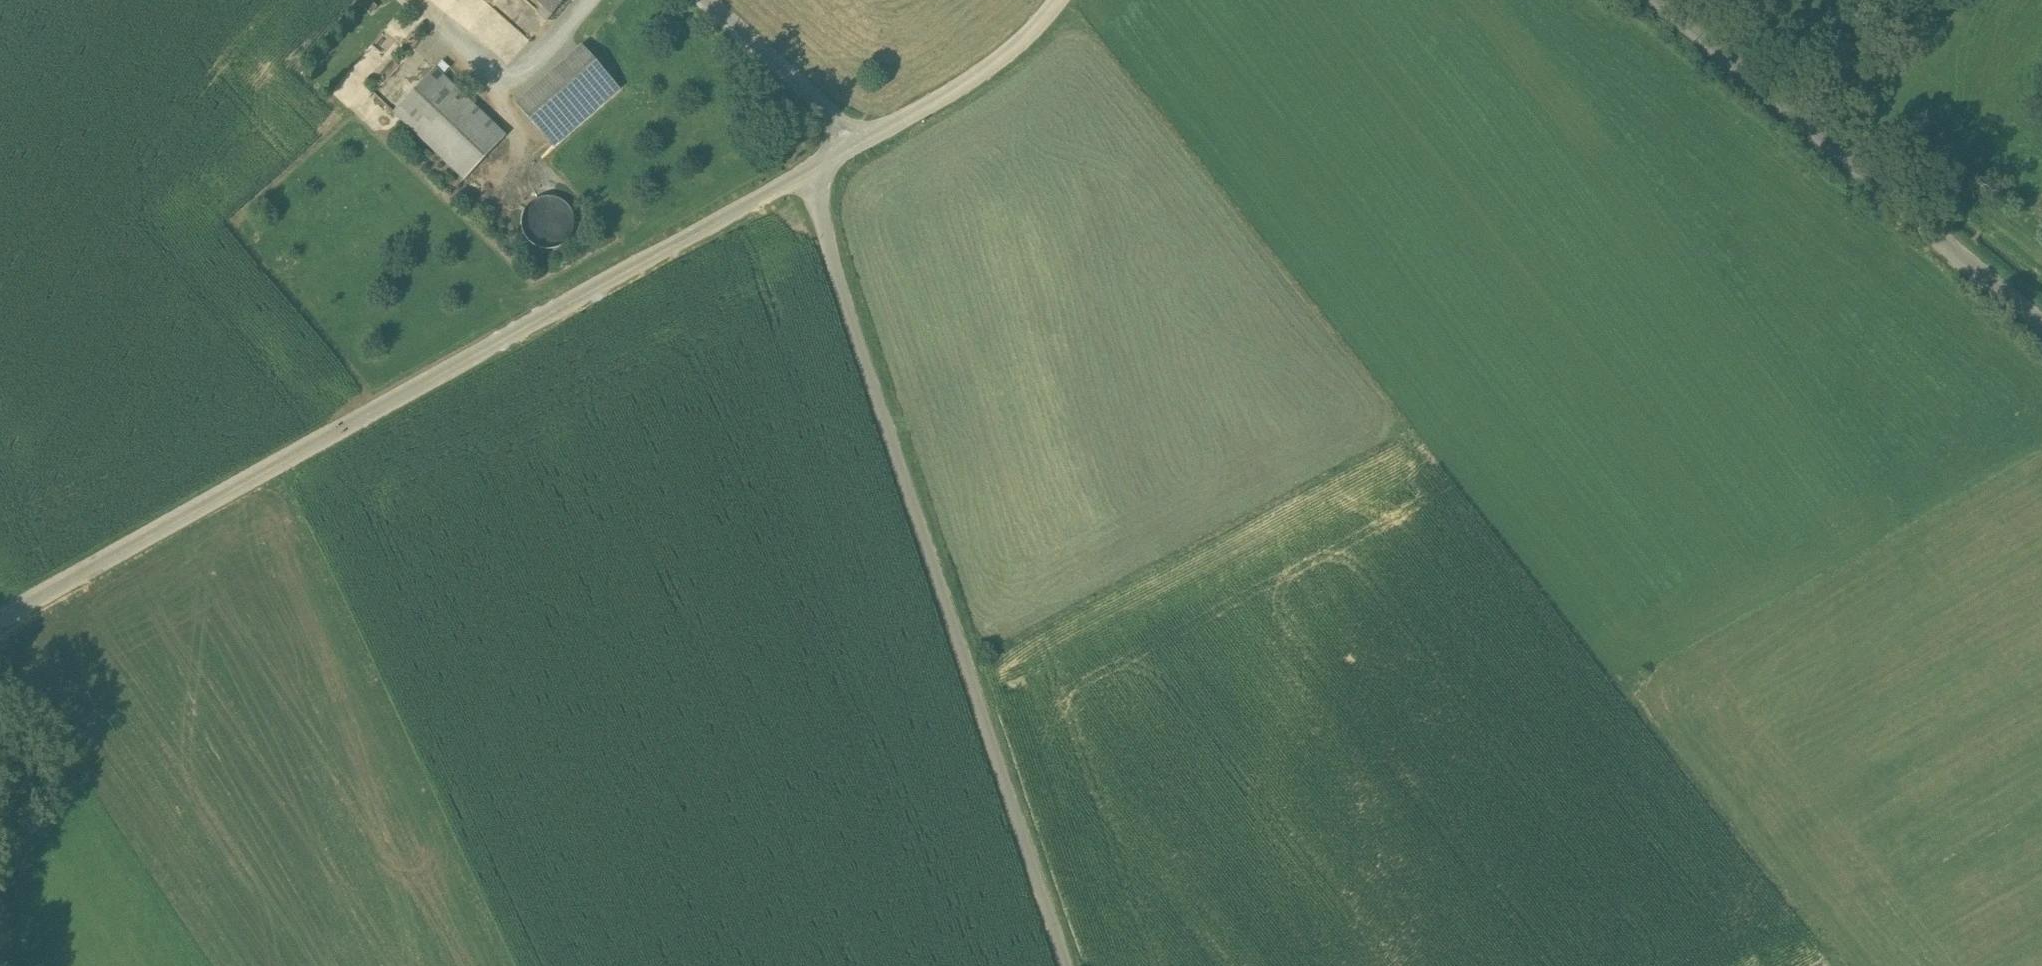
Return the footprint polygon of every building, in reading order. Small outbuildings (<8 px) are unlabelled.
[(552,13),(563,0),(537,0),(552,13)] [(583,43),(516,100),(556,147),(622,90),(583,43)] [(436,65),(394,108),(466,178),(508,134),(436,65)] [(396,74),(384,93),(398,102),(410,83),(396,74)]
